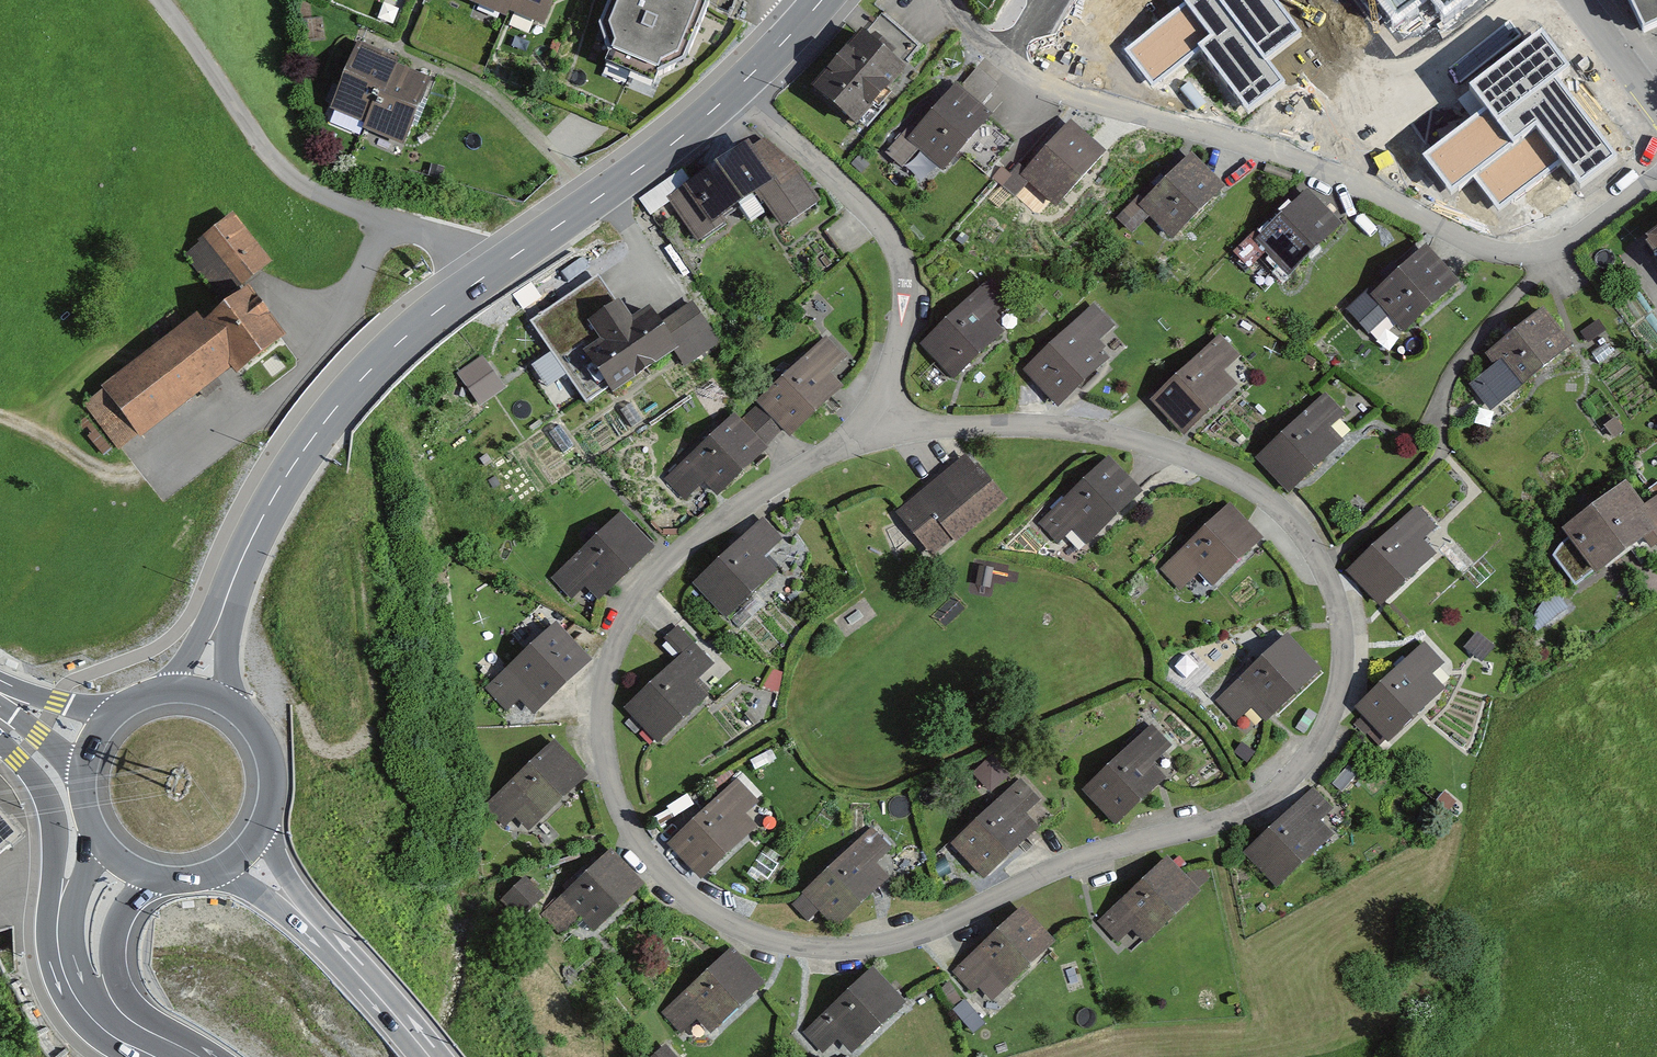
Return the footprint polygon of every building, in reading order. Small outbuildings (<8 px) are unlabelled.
[(469,10),(507,27),(509,20),(516,0),(473,0),(469,10)] [(509,20),(545,34),(553,14),(563,10),(560,2),(561,0),(516,0),(509,20)] [(665,0),(617,0),(602,40),(611,65),(607,77),(653,95),(662,80),(682,73),(708,18),(697,14),(665,0)] [(1124,49),(1151,85),(1200,48),(1248,110),(1286,81),(1271,60),(1307,33),(1281,0),(1188,0),(1124,49)] [(1395,28),(1429,0),(1374,0),(1395,28)] [(1445,15),(1467,0),(1429,0),(1445,15)] [(1645,29),(1656,23),(1656,0),(1630,0),(1645,29)] [(869,22),(813,87),(861,129),(916,65),(902,53),(913,40),(886,16),(875,28),(869,22)] [(1571,67),(1542,29),(1468,85),(1484,105),(1422,153),(1453,193),(1473,178),(1498,211),(1561,163),(1577,185),(1617,154),(1558,76),(1571,67)] [(403,62),(371,46),(340,108),(372,124),(399,70),(403,62)] [(910,112),(882,145),(924,181),(941,160),(949,167),(995,113),(981,101),(996,83),(973,64),(959,80),(947,71),(929,91),(940,100),(922,122),(910,112)] [(436,88),(399,70),(372,124),(367,134),(404,152),(436,88)] [(1107,151),(1070,118),(1030,163),(1021,159),(1000,183),(1015,196),(1027,183),(1056,208),(1107,151)] [(666,191),(694,242),(759,199),(786,229),(825,204),(793,157),(752,131),(724,155),(666,191)] [(1222,189),(1190,156),(1148,198),(1141,192),(1116,217),(1130,232),(1149,214),(1173,238),(1222,189)] [(1347,224),(1310,186),(1265,231),(1257,224),(1231,249),(1251,269),(1271,249),(1297,275),(1347,224)] [(225,308),(89,404),(123,452),(242,368),(251,380),(305,341),(263,282),(282,269),(246,219),(190,258),(225,308)] [(1646,235),(1656,250),(1656,227),(1646,235)] [(1459,283),(1426,246),(1376,290),(1371,285),(1343,309),(1367,337),(1393,314),(1406,329),(1459,283)] [(616,301),(598,274),(531,319),(587,401),(609,386),(584,349),(602,338),(589,319),(616,301)] [(1020,300),(997,276),(929,342),(966,380),(1018,330),(1004,316),(1020,300)] [(602,338),(584,349),(609,386),(615,394),(678,352),(687,365),(721,342),(694,303),(664,323),(651,304),(633,316),(621,298),(616,301),(589,319),(602,338)] [(1124,328),(1099,303),(1033,369),(1071,407),(1117,360),(1104,348),(1124,328)] [(1574,345),(1541,304),(1482,350),(1494,364),(1467,385),(1489,413),(1574,345)] [(830,333),(757,403),(785,431),(796,444),(855,388),(840,372),(855,359),(830,333)] [(1238,358),(1214,333),(1147,396),(1184,436),(1235,388),(1221,373),(1238,358)] [(505,388),(484,356),(459,373),(480,404),(505,388)] [(1353,414),(1333,392),(1264,458),(1300,495),(1350,446),(1336,431),(1353,414)] [(785,431),(757,403),(667,479),(689,499),(713,483),(726,497),(778,450),(773,443),(785,431)] [(1015,498),(974,449),(898,512),(939,561),(1015,498)] [(1143,491),(1107,452),(1032,519),(1052,541),(1069,526),(1085,543),(1143,491)] [(1627,481),(1564,528),(1596,569),(1641,535),(1652,549),(1656,545),(1656,495),(1645,505),(1627,481)] [(1261,538),(1229,500),(1155,564),(1179,592),(1197,576),(1206,586),(1261,538)] [(1445,524),(1423,500),(1349,570),(1387,610),(1442,558),(1426,542),(1445,524)] [(665,547),(629,509),(559,575),(580,596),(591,586),(607,603),(665,547)] [(793,542),(770,518),(704,581),(745,624),(756,614),(749,607),(790,568),(778,555),(793,542)] [(1570,609),(1557,589),(1527,609),(1540,629),(1570,609)] [(597,659),(561,619),(486,687),(506,709),(525,692),(542,710),(597,659)] [(718,661),(679,625),(662,643),(681,660),(634,710),(670,743),(716,695),(700,680),(718,661)] [(1496,647),(1479,631),(1467,644),(1484,660),(1496,647)] [(1331,670),(1297,632),(1223,697),(1247,724),(1264,709),(1274,720),(1331,670)] [(1449,659),(1428,638),(1362,702),(1402,742),(1456,689),(1438,670),(1449,659)] [(1183,747),(1158,721),(1087,789),(1126,829),(1177,780),(1163,765),(1183,747)] [(587,779),(553,743),(493,799),(527,835),(587,779)] [(995,747),(976,768),(996,786),(1015,766),(995,747)] [(1051,799),(1027,777),(970,838),(1005,870),(1048,824),(1037,814),(1051,799)] [(764,804),(742,780),(673,842),(710,882),(767,831),(756,818),(764,804)] [(1342,808),(1318,784),(1254,850),(1291,887),(1343,834),(1330,820),(1342,808)] [(893,849),(872,828),(793,904),(812,924),(827,910),(847,930),(895,883),(877,865),(893,849)] [(641,884),(612,852),(544,915),(561,934),(582,914),(594,928),(641,884)] [(1216,893),(1179,853),(1100,924),(1122,948),(1141,931),(1156,948),(1216,893)] [(528,871),(505,892),(525,913),(548,891),(528,871)] [(1069,945),(1033,905),(957,972),(978,996),(988,988),(1003,1004),(1069,945)] [(764,985),(732,949),(664,1009),(686,1034),(703,1019),(713,1030),(764,985)] [(882,964),(811,1032),(834,1056),(848,1043),(861,1056),(866,1056),(921,1005),(882,964)] [(665,1045),(653,1056),(676,1056),(665,1045)]
